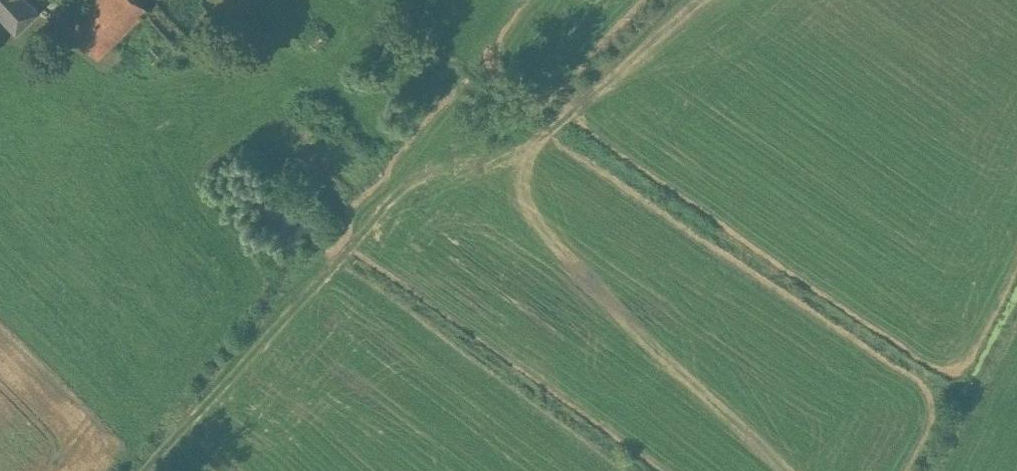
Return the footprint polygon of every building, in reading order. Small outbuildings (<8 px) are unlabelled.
[(16,28),(38,7),(34,2),(36,0),(0,0),(0,10),(16,28)] [(65,25),(98,58),(146,13),(148,11),(137,0),(90,0),(65,25)]
